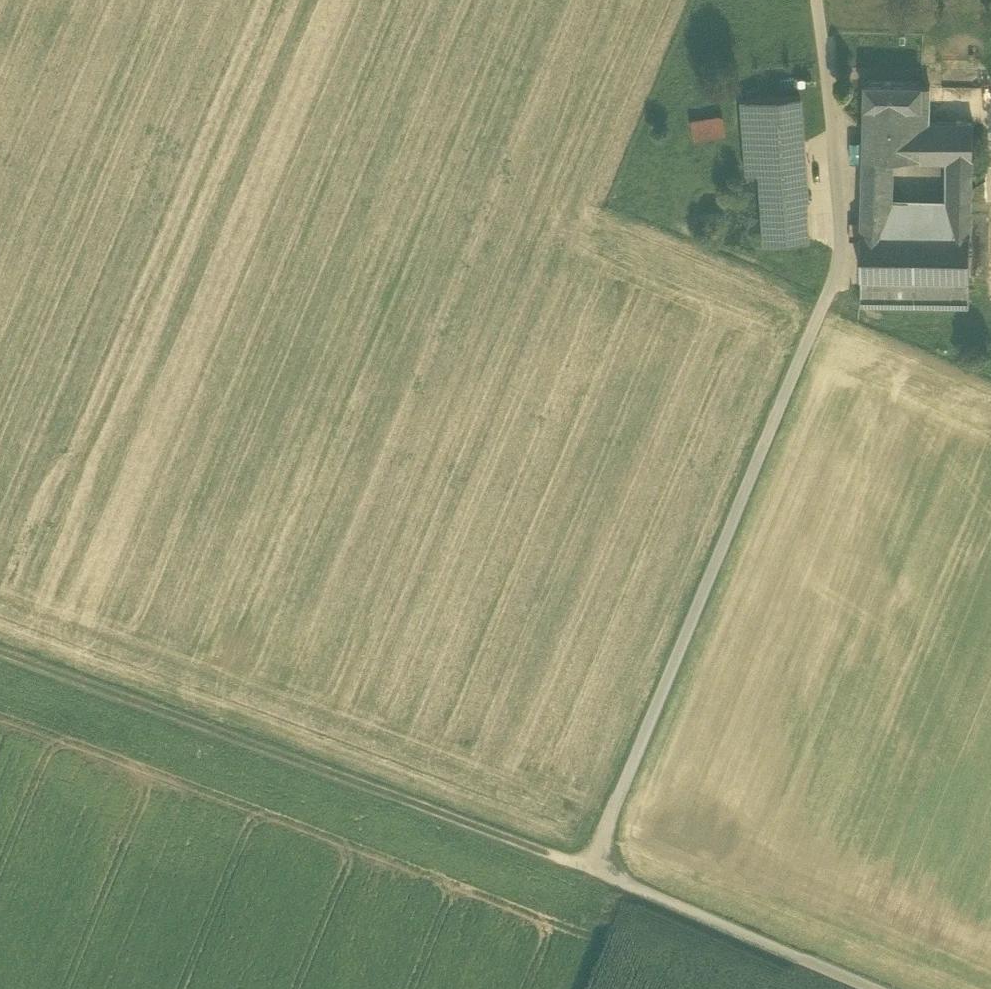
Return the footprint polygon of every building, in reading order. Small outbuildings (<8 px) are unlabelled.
[(865,80),(865,103),(890,104),(922,104),(922,84),(922,82),(865,80)] [(889,154),(889,155),(951,157),(973,158),(974,121),(929,121),(930,85),(922,84),(922,104),(890,104),(889,129),(889,154)] [(745,173),(757,171),(804,167),(799,95),(759,98),(739,99),(740,112),(745,173)] [(889,129),(890,104),(865,103),(864,129),(889,129)] [(690,119),(693,136),(724,131),(722,115),(690,119)] [(889,154),(889,129),(864,129),(863,153),(889,154)] [(863,153),(862,199),(887,199),(887,196),(889,155),(889,154),(863,153)] [(951,198),(951,199),(972,200),(973,158),(951,157),(951,198)] [(810,238),(804,167),(757,171),(762,242),(810,238)] [(951,199),(951,198),(887,196),(887,199),(887,212),(887,229),(952,231),(951,211),(951,199)] [(862,199),(862,212),(887,212),(887,199),(862,199)] [(951,199),(951,211),(971,213),(972,200),(951,199)] [(971,231),(971,213),(951,211),(952,231),(971,231)] [(887,229),(887,212),(862,212),(861,229),(887,229)] [(970,275),(971,231),(952,231),(887,229),(861,229),(860,273),(861,273),(860,303),(969,305),(969,292),(970,275)]
